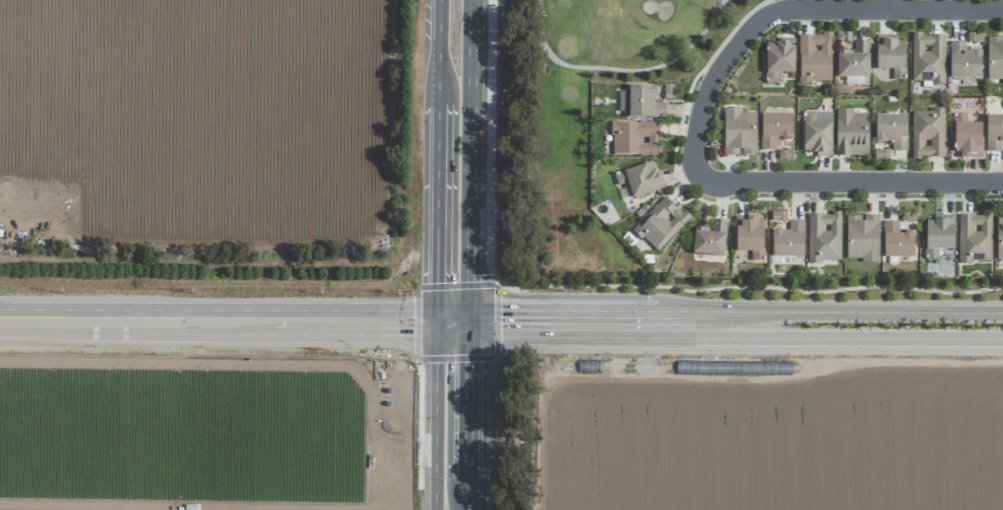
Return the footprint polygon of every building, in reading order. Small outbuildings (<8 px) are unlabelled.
[(850,33),(836,33),(836,41),(850,41),(850,33)] [(799,34),(799,82),(832,83),(832,35),(799,34)] [(945,83),(945,35),(913,35),(912,83),(945,83)] [(906,41),(897,41),(897,36),(877,36),(876,69),(893,70),(893,80),(905,80),(906,41)] [(987,38),(988,80),(1002,80),(1002,84),(1002,38),(987,38)] [(766,41),(766,83),(779,83),(779,73),(794,73),(795,41),(766,41)] [(869,41),(854,41),(854,51),(838,51),(837,78),(846,78),(846,85),(868,85),(869,41)] [(983,78),(982,51),(965,52),(965,42),(950,42),(950,78),(983,78)] [(673,85),(665,85),(664,99),(673,99),(673,85)] [(665,103),(655,103),(656,86),(628,86),(628,92),(619,92),(618,111),(629,111),(628,117),(665,118),(665,103)] [(756,113),(742,113),(742,109),(724,109),(723,156),(740,156),(740,155),(756,155),(756,113)] [(912,110),(912,158),(945,158),(945,111),(912,110)] [(868,156),(869,111),(837,111),(836,156),(868,156)] [(803,154),(831,155),(832,112),(804,112),(803,154)] [(761,151),(776,150),(776,140),(792,140),(792,114),(761,114),(761,151)] [(982,123),(967,123),(966,114),(954,114),(955,157),(982,157),(982,123)] [(876,142),(892,142),(892,151),(907,151),(907,115),(875,115),(876,142)] [(987,115),(986,152),(1001,152),(1002,142),(1002,116),(987,115)] [(612,155),(658,156),(659,123),(612,122),(612,155)] [(875,160),(885,160),(885,151),(875,150),(875,160)] [(632,198),(662,189),(654,161),(614,174),(618,186),(627,183),(632,198)] [(655,252),(689,217),(666,195),(632,230),(655,252)] [(771,221),(785,221),(785,212),(772,212),(771,221)] [(841,214),(808,214),(808,261),(841,262),(841,214)] [(992,215),(959,215),(958,262),(992,263),(992,215)] [(757,216),(736,217),(736,251),(752,251),(752,261),(764,261),(764,223),(757,223),(757,216)] [(847,259),(861,258),(861,263),(879,263),(879,216),(846,216),(847,259)] [(955,250),(954,216),(926,217),(926,260),(939,259),(939,250),(955,250)] [(725,256),(726,220),(712,220),(711,228),(694,228),(693,255),(725,256)] [(804,220),(789,220),(789,230),(773,230),(772,256),(804,257),(804,220)] [(899,222),(884,221),(884,257),(914,257),(914,233),(898,232),(899,222)]
